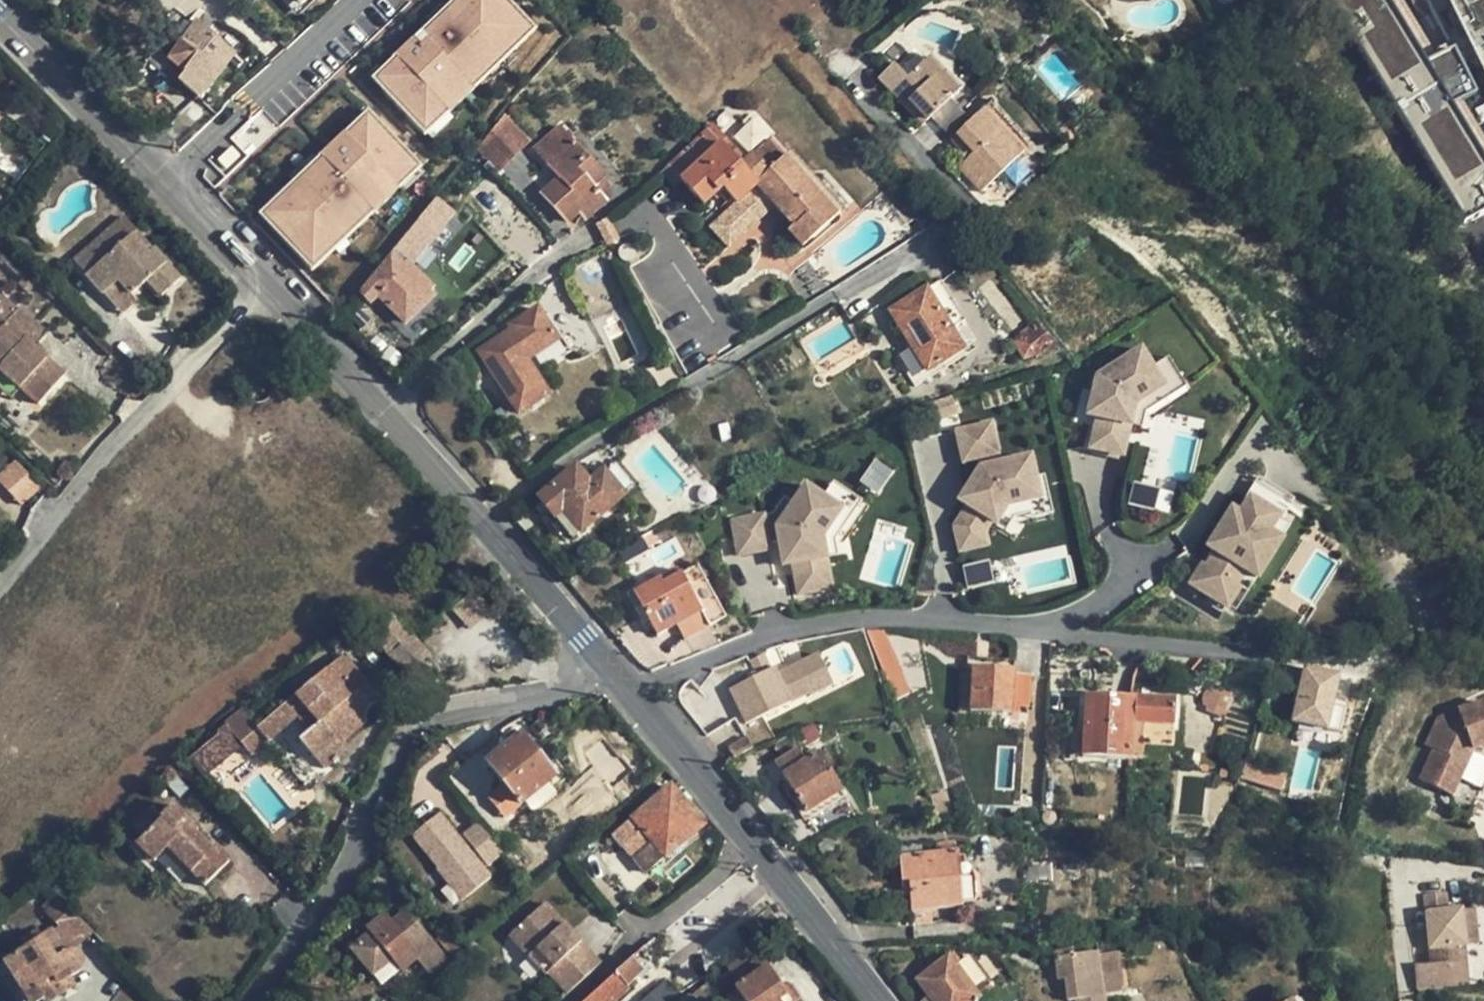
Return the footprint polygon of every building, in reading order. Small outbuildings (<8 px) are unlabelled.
[(206,0),(163,0),(177,20),(206,0)] [(371,82),(424,138),(535,35),(502,0),(459,0),(371,82)] [(1106,0),(1089,0),(1099,10),(1108,2),(1106,0)] [(1483,214),(1483,0),(1327,0),(1464,225),(1483,214)] [(235,56),(197,22),(182,43),(197,55),(184,73),(185,74),(178,82),(198,99),(207,90),(235,56)] [(184,73),(197,55),(182,43),(169,60),(184,73)] [(928,59),(891,93),(922,127),(931,119),(950,101),(960,92),(928,59)] [(950,101),(931,119),(941,130),(960,112),(950,101)] [(967,160),(958,168),(981,193),(1030,148),(989,104),(970,122),(951,140),(950,141),(962,154),(968,150),(972,155),(967,160)] [(960,112),(941,130),(951,140),(970,122),(960,112)] [(419,171),(366,115),(257,218),(310,274),(419,171)] [(503,115),(476,150),(497,173),(529,142),(503,115)] [(712,126),(707,130),(727,152),(731,147),(712,126)] [(560,127),(533,151),(558,179),(542,194),(567,222),(577,214),(599,196),(593,189),(606,178),(560,127)] [(707,130),(668,166),(705,207),(723,190),(736,205),(748,194),(766,214),(774,207),(793,228),(788,232),(802,248),(840,213),(815,185),(811,189),(784,160),(789,156),(772,138),(746,163),(731,147),(727,152),(707,130)] [(776,134),(772,138),(789,156),(792,152),(776,134)] [(972,155),(968,150),(962,154),(967,160),(972,155)] [(819,182),(792,152),(789,156),(784,160),(811,189),(815,185),(819,182)] [(488,164),(475,154),(464,169),(476,179),(488,164)] [(51,171),(40,183),(47,189),(58,177),(51,171)] [(612,185),(606,178),(593,189),(599,196),(612,185)] [(815,185),(840,213),(844,209),(819,182),(815,185)] [(599,196),(577,214),(583,221),(604,202),(599,196)] [(445,209),(436,201),(429,210),(438,217),(445,209)] [(438,217),(429,210),(413,230),(414,230),(396,250),(398,251),(400,252),(401,253),(402,253),(404,253),(406,253),(408,252),(410,251),(412,249),(438,217)] [(123,218),(72,262),(103,295),(118,282),(130,296),(132,294),(147,281),(160,297),(180,280),(152,250),(147,255),(131,237),(136,232),(123,218)] [(136,232),(131,237),(147,255),(152,250),(136,232)] [(0,254),(0,260),(14,273),(21,281),(18,284),(24,291),(35,280),(4,250),(0,254)] [(396,250),(391,255),(395,260),(401,253),(400,252),(398,251),(396,250)] [(370,303),(377,296),(391,309),(395,304),(410,318),(432,297),(428,292),(419,283),(423,278),(417,273),(413,277),(403,267),(395,260),(391,255),(360,292),(370,303)] [(417,273),(407,263),(403,267),(413,277),(417,273)] [(35,280),(24,291),(27,294),(36,286),(52,301),(56,297),(36,278),(35,280)] [(433,288),(423,278),(419,283),(428,292),(433,288)] [(951,330),(965,321),(940,281),(890,312),(927,371),(963,349),(951,330)] [(118,282),(103,295),(120,316),(138,301),(132,294),(130,296),(118,282)] [(16,309),(0,295),(0,328),(16,309)] [(410,318),(395,304),(391,309),(406,323),(410,318)] [(64,376),(32,347),(45,332),(17,308),(16,309),(0,328),(0,371),(39,405),(64,376)] [(513,331),(479,353),(518,414),(548,395),(535,375),(568,355),(538,309),(510,326),(513,331)] [(366,353),(377,366),(394,348),(382,337),(366,353)] [(1144,358),(1099,382),(1093,404),(1102,406),(1098,422),(1090,453),(1123,461),(1131,431),(1135,413),(1164,396),(1154,377),(1144,358)] [(1171,368),(1154,377),(1164,396),(1135,413),(1131,431),(1143,434),(1147,419),(1186,397),(1171,368)] [(948,397),(927,404),(934,421),(954,414),(948,397)] [(1102,406),(1093,404),(1088,420),(1098,422),(1102,406)] [(991,427),(956,434),(963,465),(978,462),(979,470),(968,490),(976,495),(967,509),(954,530),(960,554),(988,549),(985,535),(991,524),(997,528),(1008,509),(1039,502),(1034,481),(1030,460),(999,467),(991,427)] [(0,472),(0,483),(22,505),(41,486),(13,459),(0,472)] [(894,472),(879,461),(863,483),(878,494),(894,472)] [(575,468),(538,499),(552,516),(546,520),(566,544),(629,492),(609,467),(589,484),(575,468)] [(1044,479),(1034,481),(1039,502),(1008,509),(997,528),(1008,534),(1016,521),(1032,517),(1033,522),(1052,518),(1044,479)] [(833,539),(860,500),(831,481),(819,498),(836,509),(817,536),(821,556),(822,558),(836,555),(833,539)] [(1160,491),(1135,486),(1131,507),(1155,512),(1160,491)] [(819,498),(804,487),(777,527),(783,563),(793,561),(821,556),(817,536),(836,509),(819,498)] [(976,495),(968,490),(959,504),(967,509),(976,495)] [(1260,503),(1257,507),(1288,536),(1292,531),(1260,503)] [(1193,579),(1178,597),(1210,625),(1225,607),(1221,604),(1233,591),(1244,601),(1260,583),(1248,573),(1272,546),(1276,549),(1288,536),(1257,507),(1244,521),(1248,524),(1237,537),(1229,530),(1219,542),(1222,544),(1213,554),(1210,552),(1201,563),(1204,566),(1208,570),(1197,583),(1193,579)] [(766,547),(760,517),(733,523),(739,552),(766,547)] [(1219,542),(1210,552),(1213,554),(1222,544),(1219,542)] [(1248,573),(1260,583),(1283,556),(1272,546),(1248,573)] [(821,556),(793,561),(799,592),(827,586),(822,558),(821,556)] [(988,565),(965,569),(968,586),(990,582),(988,565)] [(1204,566),(1193,579),(1197,583),(1208,570),(1204,566)] [(632,594),(656,636),(676,625),(700,612),(680,575),(662,585),(659,579),(632,594)] [(700,612),(676,625),(685,641),(709,627),(700,612)] [(369,637),(384,655),(408,635),(390,616),(386,619),(374,632),(369,637)] [(370,628),(374,632),(386,619),(383,616),(370,628)] [(865,632),(883,673),(895,667),(880,631),(865,632)] [(428,657),(408,635),(384,655),(405,676),(428,657)] [(746,725),(810,694),(805,686),(828,675),(818,655),(777,675),(774,669),(771,671),(757,677),(759,682),(753,685),(750,681),(729,691),(746,725)] [(757,677),(771,671),(763,655),(750,662),(757,677)] [(317,725),(309,732),(297,742),(323,770),(331,764),(332,765),(338,761),(336,759),(345,751),(339,744),(365,722),(365,721),(366,717),(367,713),(369,709),(369,708),(357,693),(365,686),(366,686),(342,656),(293,698),(317,725)] [(967,668),(972,668),(1013,671),(1014,661),(967,658),(967,668)] [(1303,666),(1291,723),(1326,730),(1327,729),(1340,732),(1345,710),(1331,707),(1334,695),(1340,669),(1321,665),(1319,670),(1303,666)] [(972,668),(969,711),(1012,714),(1012,706),(1014,673),(1014,671),(1013,671),(972,668)] [(1032,674),(1014,673),(1012,706),(1030,707),(1032,674)] [(811,696),(833,686),(828,675),(805,686),(810,694),(811,696)] [(1223,719),(1233,693),(1209,685),(1199,711),(1223,719)] [(378,702),(365,686),(357,693),(369,708),(378,702)] [(1331,707),(1345,710),(1348,697),(1334,695),(1331,707)] [(1172,727),(1174,700),(1135,697),(1134,699),(1085,696),(1082,757),(1129,759),(1130,751),(1142,752),(1142,742),(1143,725),(1172,727)] [(293,698),(257,729),(269,742),(296,718),(309,732),(317,725),(293,698)] [(1438,718),(1426,745),(1434,750),(1420,780),(1452,796),(1473,750),(1483,746),(1483,701),(1438,718)] [(241,709),(224,725),(252,757),(269,742),(257,729),(241,709)] [(1171,744),(1172,727),(1143,725),(1142,742),(1171,744)] [(519,736),(485,763),(504,786),(520,806),(554,779),(519,736)] [(752,749),(745,738),(727,748),(734,760),(752,749)] [(781,775),(806,816),(809,821),(845,799),(817,754),(804,762),(796,750),(774,763),(781,775)] [(1287,779),(1245,764),(1240,779),(1282,793),(1287,779)] [(503,819),(520,806),(504,786),(487,799),(503,819)] [(703,826),(670,787),(632,819),(651,842),(632,858),(646,874),(665,858),(703,826)] [(142,837),(135,845),(153,864),(167,851),(203,888),(229,864),(214,849),(211,852),(193,835),(188,830),(191,826),(171,806),(158,818),(160,820),(142,837)] [(149,810),(132,827),(142,837),(160,820),(158,818),(149,810)] [(461,902),(492,877),(441,814),(414,836),(413,838),(413,841),(437,870),(435,871),(461,902)] [(632,819),(613,835),(632,858),(651,842),(632,819)] [(462,835),(488,868),(504,855),(478,823),(462,835)] [(191,826),(188,830),(193,835),(197,831),(191,826)] [(910,897),(911,911),(931,910),(962,907),(962,903),(959,872),(958,857),(957,853),(955,853),(954,843),(935,845),(936,855),(899,858),(902,882),(908,882),(910,897)] [(110,855),(104,850),(99,856),(105,861),(110,855)] [(959,872),(962,903),(975,902),(972,870),(965,871),(959,872)] [(908,882),(902,882),(903,897),(910,897),(908,882)] [(1415,991),(1459,987),(1456,963),(1466,962),(1461,910),(1447,911),(1445,893),(1424,895),(1431,964),(1413,965),(1415,991)] [(40,907),(45,912),(44,913),(58,928),(59,929),(74,915),(58,899),(56,900),(52,896),(40,907)] [(567,995),(601,964),(544,903),(509,936),(546,976),(548,974),(567,995)] [(1465,946),(1479,944),(1475,908),(1461,910),(1465,946)] [(369,932),(349,948),(373,977),(393,960),(402,973),(417,960),(432,978),(448,960),(405,909),(391,921),(384,912),(365,928),(369,932)] [(932,925),(931,910),(911,911),(912,926),(932,925)] [(58,928),(52,933),(65,955),(70,951),(72,952),(94,934),(74,915),(59,929),(58,928)] [(7,951),(0,956),(0,958),(3,963),(0,964),(0,974),(17,1000),(41,1000),(42,1000),(52,1000),(66,993),(65,992),(73,987),(68,978),(78,972),(80,971),(82,968),(82,965),(82,963),(82,960),(81,958),(80,956),(77,953),(75,952),(72,952),(70,951),(65,955),(52,933),(50,929),(39,936),(37,931),(20,942),(25,949),(11,957),(7,951)] [(1096,943),(1097,952),(1098,956),(1115,954),(1113,940),(1096,943)] [(20,942),(7,951),(11,957),(25,949),(20,942)] [(1057,982),(1064,981),(1067,1000),(1074,1000),(1075,1000),(1104,1000),(1104,996),(1123,993),(1118,954),(1115,954),(1098,956),(1097,952),(1072,956),(1071,949),(1053,952),(1054,958),(1057,982)] [(585,1000),(618,1000),(631,990),(627,985),(652,963),(641,951),(585,1000)] [(787,995),(785,996),(754,951),(728,969),(740,986),(735,989),(744,1000),(792,1000),(787,995)] [(915,982),(927,998),(929,1000),(977,1000),(980,999),(978,995),(991,986),(969,958),(953,962),(949,957),(915,982)] [(699,990),(686,1000),(703,1000),(706,998),(699,990)]
